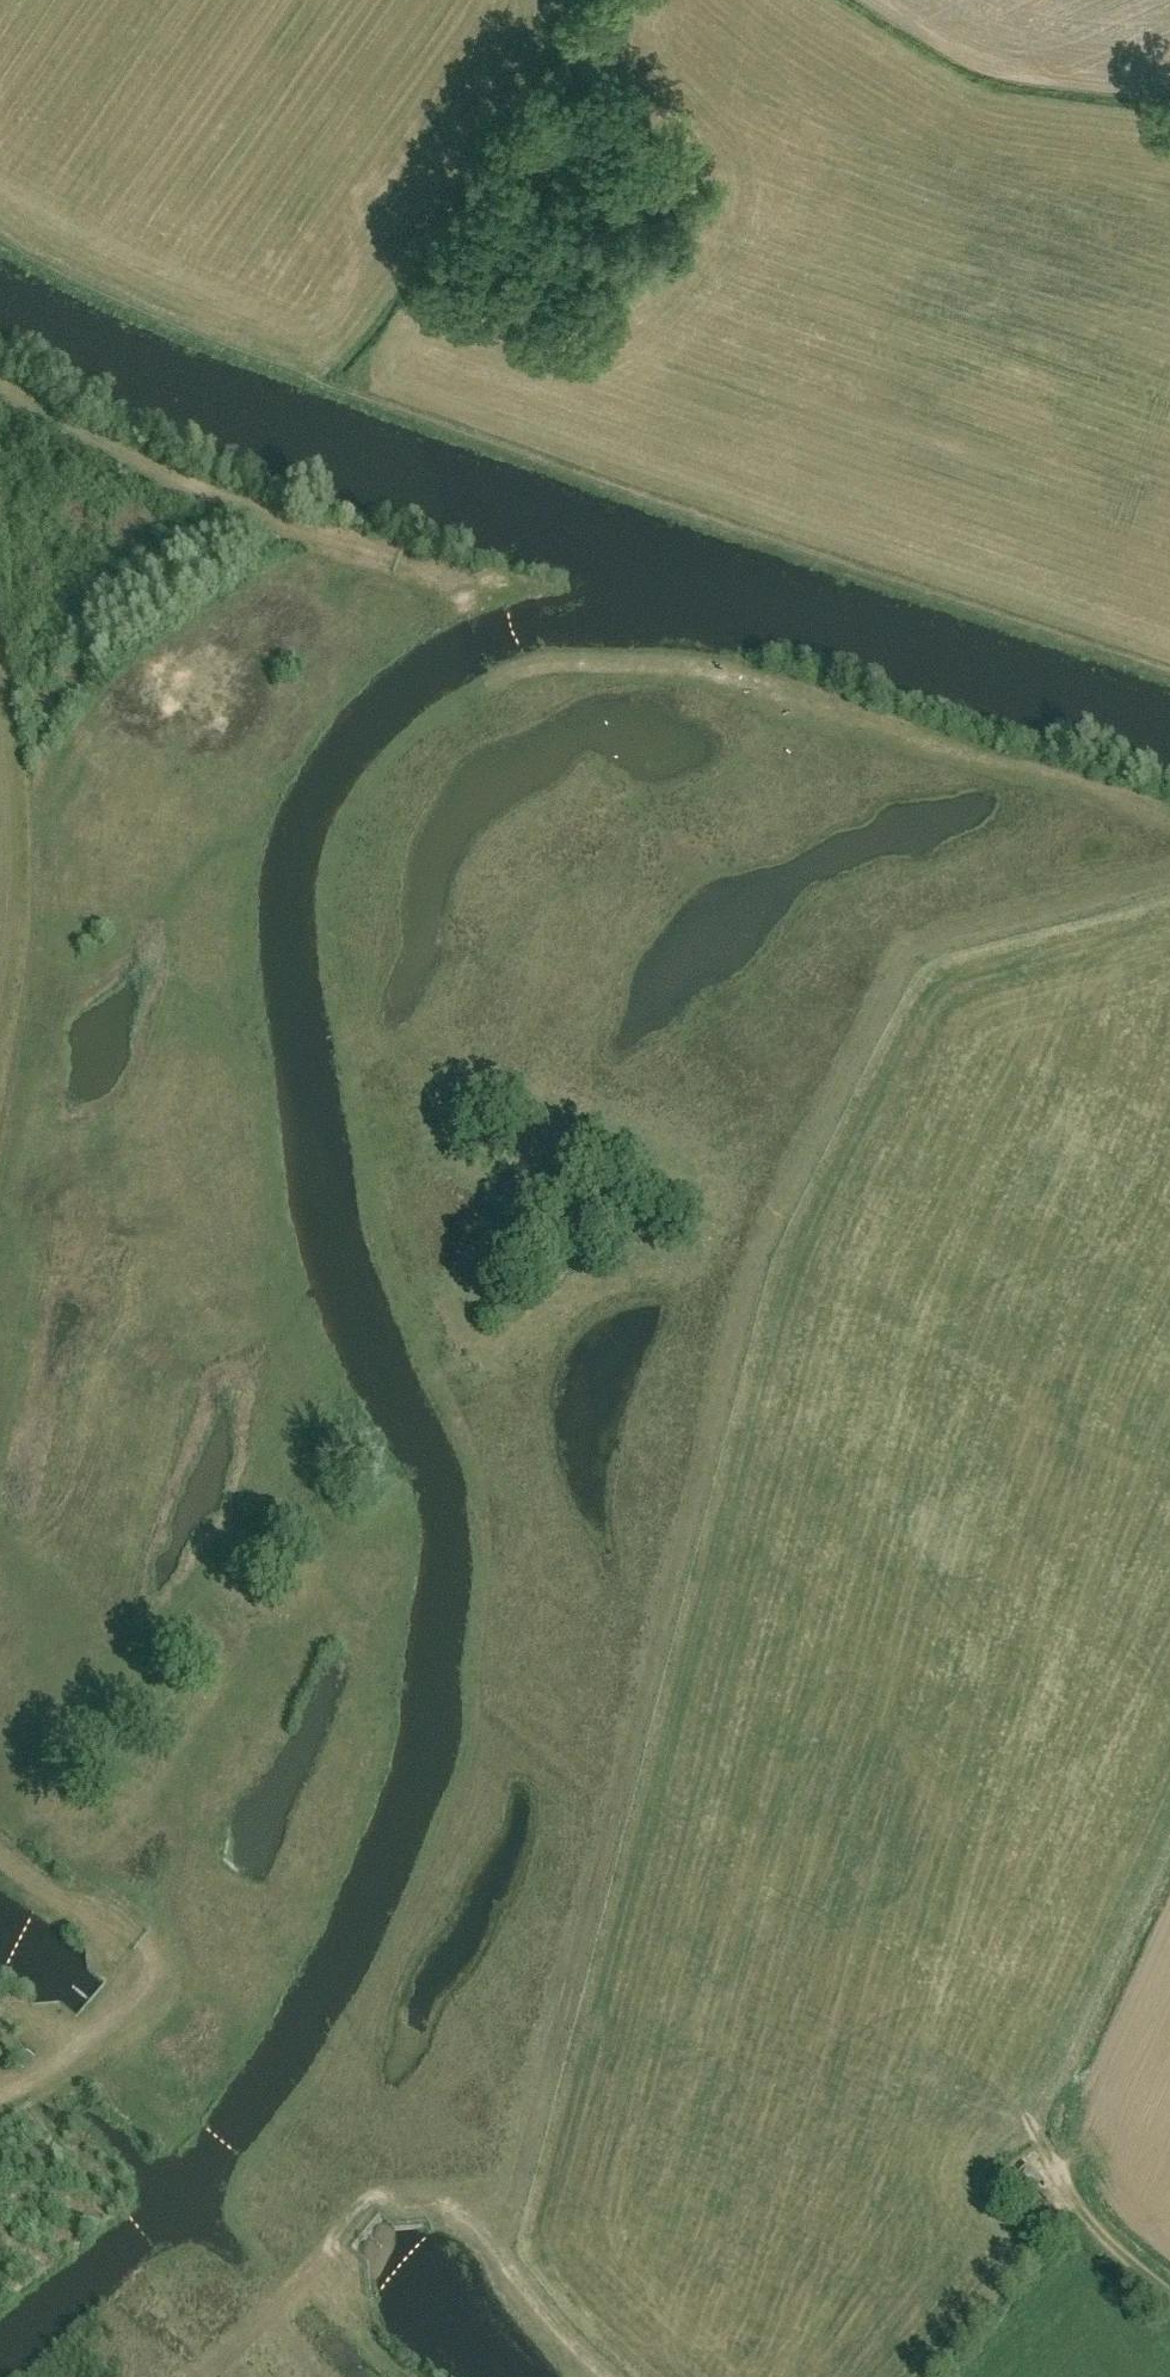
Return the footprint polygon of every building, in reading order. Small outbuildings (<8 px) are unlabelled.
[(93,2019),(94,2017),(128,1979),(129,1978),(108,1960),(104,1940),(85,1938),(85,1950),(85,1954),(86,1962),(87,1968),(102,1981),(98,1985),(95,1988),(94,1990),(89,1997),(74,1985),(72,1987),(86,2002),(81,2007),(77,2016),(93,2019)] [(398,2213),(396,2215),(363,2253),(362,2254),(383,2272),(381,2296),(382,2296),(384,2271),(364,2254),(372,2245),(381,2236),(399,2252),(400,2252),(401,2252),(401,2251),(382,2234),(390,2225),(398,2216),(416,2232),(438,2232),(438,2231),(418,2231),(398,2213)]
